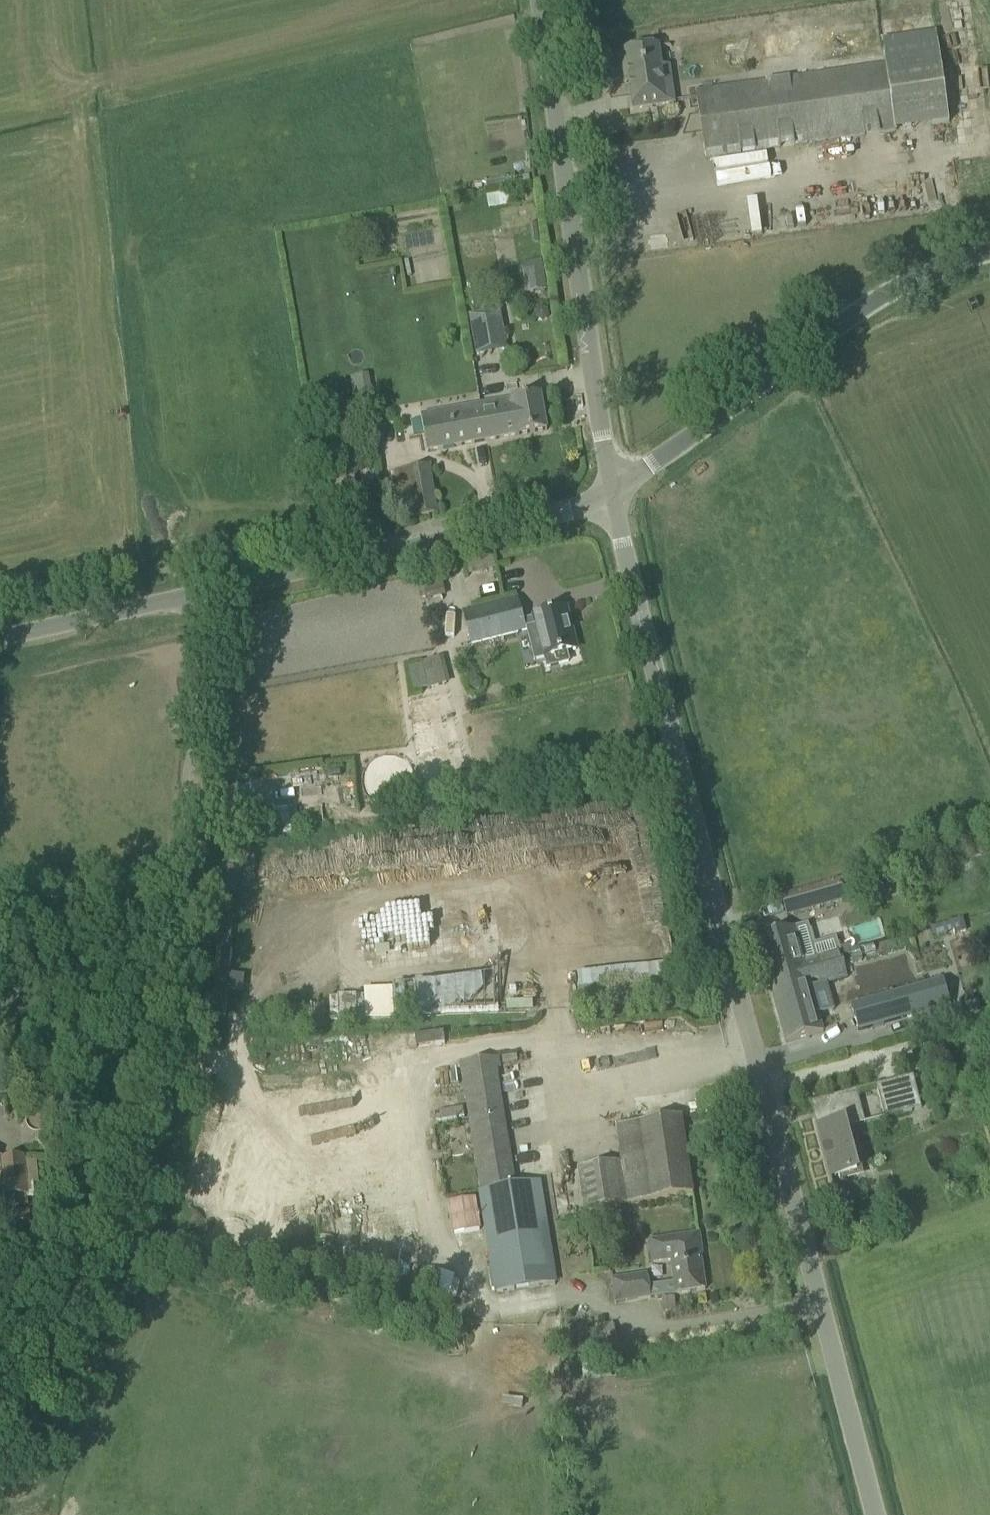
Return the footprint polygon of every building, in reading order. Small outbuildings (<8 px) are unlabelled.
[(621,53),(624,75),(628,74),(633,110),(652,107),(674,104),(669,67),(661,69),(661,67),(658,47),(621,53)] [(886,66),(695,93),(703,159),(896,132),(886,66)] [(532,205),(521,207),(523,221),(535,219),(532,205)] [(543,273),(530,275),(532,292),(545,290),(543,273)] [(470,316),(477,356),(506,350),(499,311),(470,316)] [(367,376),(352,378),(356,405),(371,402),(367,376)] [(421,416),(424,433),(428,452),(547,431),(540,395),(421,416)] [(311,464),(301,465),(302,485),(312,484),(311,464)] [(391,473),(399,520),(436,514),(429,466),(391,473)] [(468,602),(496,599),(494,577),(466,580),(468,602)] [(566,653),(576,650),(565,609),(523,621),(517,599),(464,613),(472,645),(528,631),(531,645),(541,643),(547,668),(569,662),(566,653)] [(422,661),(429,689),(450,683),(443,656),(422,661)] [(470,680),(469,686),(474,691),(480,688),(482,682),(476,677),(470,680)] [(259,833),(288,833),(287,810),(259,810),(259,833)] [(859,899),(853,876),(781,896),(786,915),(845,899),(845,902),(859,899)] [(952,922),(930,928),(933,937),(954,931),(952,922)] [(818,986),(847,978),(842,961),(840,953),(803,963),(794,929),(756,939),(786,1043),(823,1033),(809,983),(817,980),(818,986)] [(859,947),(848,950),(850,959),(851,963),(862,960),(859,947)] [(847,948),(839,950),(840,953),(842,961),(850,959),(848,950),(847,948)] [(577,996),(663,990),(661,964),(575,970),(577,996)] [(979,975),(982,988),(989,986),(989,972),(979,975)] [(944,980),(851,1006),(858,1032),(912,1017),(915,1027),(954,1016),(944,980)] [(363,995),(327,995),(327,1019),(363,1019),(363,995)] [(977,1001),(965,1004),(968,1015),(980,1011),(977,1001)] [(459,1064),(497,1293),(554,1284),(541,1202),(538,1182),(513,1186),(494,1069),(499,1068),(498,1058),(478,1061),(459,1064)] [(875,1086),(884,1118),(921,1109),(913,1076),(875,1086)] [(823,1118),(816,1120),(814,1120),(830,1179),(831,1179),(850,1174),(857,1172),(846,1128),(864,1124),(856,1091),(836,1096),(819,1101),(819,1102),(823,1118)] [(640,1123),(652,1201),(693,1195),(681,1117),(640,1123)] [(24,1157),(2,1159),(4,1179),(6,1197),(7,1207),(17,1206),(29,1205),(28,1195),(26,1177),(24,1157)] [(578,1169),(581,1189),(584,1211),(626,1205),(620,1163),(578,1169)] [(474,1199),(449,1203),(454,1235),(479,1230),(474,1199)] [(28,1211),(16,1212),(17,1225),(29,1224),(28,1211)] [(675,1285),(648,1288),(646,1276),(611,1282),(613,1304),(705,1291),(700,1256),(701,1255),(698,1235),(650,1242),(653,1262),(671,1260),(675,1285)] [(447,1294),(452,1277),(427,1270),(423,1287),(447,1294)] [(462,1323),(450,1324),(452,1342),(464,1341),(462,1323)]
